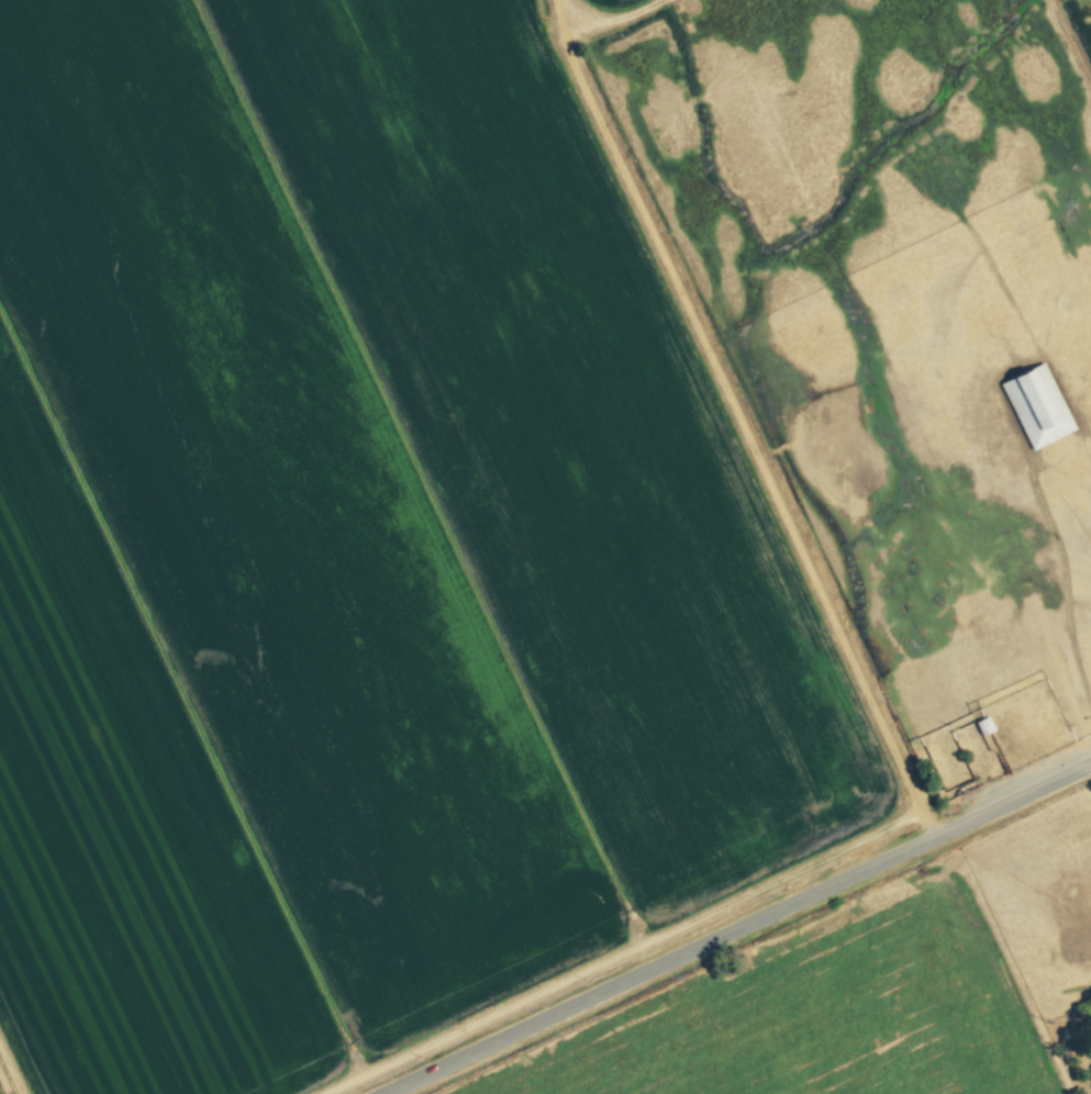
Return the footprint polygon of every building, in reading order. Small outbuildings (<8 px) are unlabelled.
[(1028,450),(1072,431),(1041,362),(997,382),(1028,450)]
